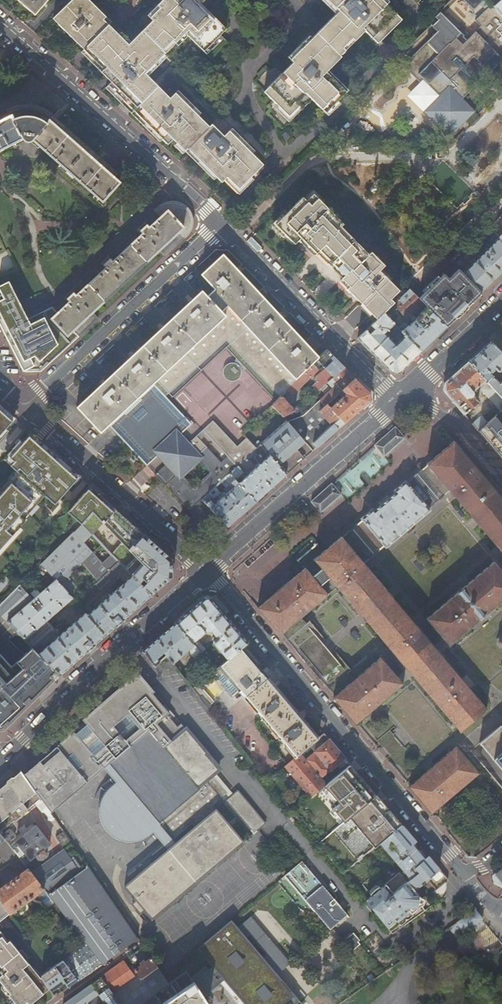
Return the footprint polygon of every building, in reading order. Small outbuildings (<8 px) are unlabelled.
[(34,16),(47,0),(16,0),(34,16)] [(154,3),(157,6),(123,41),(108,27),(98,16),(101,13),(90,3),(86,6),(81,0),(72,0),(54,17),(60,23),(57,26),(84,51),(102,68),(99,72),(111,84),(108,87),(133,111),(157,87),(144,74),(159,59),(157,57),(172,41),(174,44),(185,33),(203,52),(219,35),(225,29),(199,2),(201,0),(157,0),(154,3)] [(339,17),(294,64),(297,66),(267,96),(292,120),(302,109),(305,112),(315,102),(323,111),(346,88),(331,73),(344,60),(343,58),(368,34),(381,47),(403,25),(377,0),(374,3),(370,0),(321,0),(339,17)] [(473,12),(481,4),(484,0),(462,0),(473,12)] [(487,0),(484,0),(481,4),(486,10),(491,5),(487,0)] [(493,7),(500,15),(501,14),(501,0),(493,7)] [(491,5),(486,10),(474,21),(480,27),(465,42),(462,45),(456,39),(458,36),(461,33),(440,12),(434,17),(437,20),(431,26),(432,28),(436,32),(403,65),(419,82),(422,80),(439,96),(423,112),(449,138),(474,112),(462,99),(472,89),(466,83),(478,72),(483,77),(501,59),(501,58),(499,56),(501,53),(501,17),(500,15),(493,7),(491,5)] [(227,43),(219,35),(203,52),(211,59),(227,43)] [(458,36),(456,39),(462,45),(465,42),(458,36)] [(11,57),(0,48),(0,59),(5,63),(11,57)] [(483,77),(478,72),(466,83),(472,89),(474,91),(480,85),(485,79),(483,77)] [(439,96),(422,80),(419,82),(407,95),(423,112),(439,96)] [(169,98),(157,87),(133,111),(168,145),(173,139),(185,152),(188,149),(222,183),(227,177),(239,189),(254,174),(256,176),(264,168),(262,166),(263,164),(229,130),(223,136),(211,124),(208,126),(174,93),(169,98)] [(363,94),(359,101),(364,105),(359,112),(374,122),(384,108),(363,94)] [(21,140),(22,142),(24,143),(26,143),(28,144),(30,143),(33,141),(102,202),(127,174),(124,169),(110,156),(102,150),(61,113),(30,96),(19,102),(12,105),(3,109),(0,111),(0,150),(21,140)] [(346,289),(377,320),(384,313),(394,303),(391,299),(396,294),(399,292),(379,271),(384,266),(370,252),(367,254),(340,226),(343,224),(313,194),(306,200),(303,197),(275,224),(294,244),(300,238),(316,253),(319,250),(344,275),(341,278),(348,286),(346,289)] [(170,202),(51,312),(69,330),(187,220),(170,202)] [(498,239),(501,242),(501,215),(488,228),(491,231),(488,234),(491,237),(494,234),(498,239)] [(458,268),(482,292),(501,273),(501,242),(498,239),(487,249),(485,247),(483,250),(485,252),(476,260),(463,248),(451,261),(458,268)] [(421,240),(417,244),(425,252),(429,248),(421,240)] [(154,385),(165,398),(227,339),(281,396),(286,392),(319,359),(305,345),(307,343),(284,320),(283,321),(278,316),(279,314),(264,299),(263,300),(222,256),(200,276),(213,291),(206,298),(200,292),(75,409),(96,432),(153,379),(156,382),(154,385)] [(12,268),(0,274),(0,329),(2,334),(23,378),(61,340),(46,308),(34,314),(12,268)] [(424,304),(426,307),(446,327),(482,292),(458,268),(448,279),(443,274),(418,299),(424,304)] [(396,294),(391,299),(394,303),(408,319),(424,304),(418,299),(409,289),(400,298),(396,294)] [(407,326),(402,331),(421,351),(446,327),(426,307),(420,313),(415,317),(417,319),(409,327),(407,326)] [(366,331),(357,339),(390,373),(399,373),(421,351),(402,331),(384,313),(377,320),(371,326),(375,330),(370,336),(366,331)] [(469,362),(501,397),(501,382),(500,382),(499,383),(490,374),(495,370),(497,373),(500,372),(501,371),(501,354),(500,352),(491,342),(469,362)] [(326,384),(344,368),(327,350),(319,359),(286,392),(287,394),(289,392),(293,396),(322,367),(325,370),(314,379),(317,382),(311,388),(316,393),(326,384)] [(236,363),(233,362),(230,363),(227,364),(226,366),(224,368),(224,370),(224,372),(224,374),(225,376),(226,378),(229,380),(231,381),(234,381),(237,380),(239,379),(241,377),(242,374),(242,371),(242,369),(240,366),(238,364),(236,363)] [(464,415),(478,402),(476,400),(478,398),(476,397),(473,396),(473,393),(476,393),(479,391),(476,388),(483,383),(485,385),(480,390),(501,412),(501,411),(501,398),(469,362),(444,384),(444,393),(464,415)] [(369,402),(369,394),(355,380),(356,380),(355,379),(336,396),(338,398),(340,398),(341,396),(343,398),(336,404),(332,400),(327,405),(345,424),(369,402)] [(165,398),(154,385),(108,427),(127,447),(146,466),(191,425),(165,398)] [(281,397),(272,406),(283,417),(294,412),(281,397)] [(8,431),(5,429),(14,419),(0,406),(0,440),(8,431)] [(273,460),(286,476),(314,451),(306,442),(288,422),(283,417),(272,406),(264,413),(281,429),(271,437),(270,436),(264,442),(261,439),(257,443),(260,446),(273,460)] [(479,433),(501,460),(501,427),(495,419),(479,433)] [(206,529),(219,517),(203,500),(216,488),(221,483),(230,475),(238,467),(244,462),(257,449),(257,448),(246,438),(236,447),(212,421),(201,431),(225,457),(220,462),(196,437),(184,448),(199,463),(184,477),(169,462),(155,476),(162,483),(205,528),(206,529)] [(384,457),(405,438),(395,427),(375,446),(384,457)] [(30,434),(22,443),(19,441),(3,460),(15,471),(8,478),(11,482),(0,494),(0,549),(24,521),(23,519),(27,514),(29,515),(37,506),(36,504),(44,496),(54,505),(79,477),(30,434)] [(420,471),(442,498),(449,492),(450,493),(501,554),(501,499),(449,436),(446,438),(451,444),(426,465),(427,466),(420,471)] [(230,475),(255,503),(271,489),(286,476),(273,460),(260,446),(257,448),(257,449),(244,462),(246,463),(242,467),(249,475),(246,477),(238,467),(230,475)] [(139,469),(141,467),(133,459),(131,461),(139,469)] [(226,487),(223,490),(226,493),(220,493),(216,488),(203,500),(219,517),(228,528),(255,503),(230,475),(221,483),(226,487)] [(362,520),(355,526),(377,553),(384,547),(385,548),(409,528),(429,511),(428,510),(435,504),(412,478),(406,483),(405,482),(393,492),(395,494),(390,497),(386,501),(382,504),(374,511),(372,510),(361,519),(362,520)] [(320,514),(342,495),(332,484),(311,503),(320,514)] [(20,586),(0,605),(0,616),(32,647),(60,675),(171,577),(171,560),(90,487),(67,512),(81,525),(40,565),(55,581),(32,601),(20,586)] [(307,567),(329,593),(336,588),(337,588),(366,623),(393,600),(364,566),(364,565),(370,559),(347,533),(341,538),(340,537),(313,560),(314,561),(307,567)] [(425,619),(448,646),(501,601),(501,573),(493,562),(425,619)] [(280,635),(300,618),(329,593),(307,567),(272,596),(257,609),(280,635)] [(213,644),(226,660),(241,648),(247,643),(210,599),(202,599),(174,623),(192,644),(205,632),(210,632),(214,637),(212,639),(213,641),(213,644)] [(393,600),(366,623),(459,732),(486,710),(417,627),(416,627),(393,600)] [(353,680),(300,618),(280,635),(295,653),(299,650),(322,677),(318,680),(333,697),(353,680)] [(174,623),(142,651),(154,666),(158,663),(155,659),(162,653),(172,664),(188,650),(190,655),(195,661),(201,656),(200,654),(193,646),(192,644),(174,623)] [(198,642),(193,646),(200,654),(205,650),(198,642)] [(3,731),(60,675),(32,647),(12,667),(0,653),(0,731),(3,731)] [(219,666),(244,697),(266,679),(259,680),(241,648),(226,660),(219,666)] [(403,685),(380,658),(353,680),(333,697),(333,698),(356,725),(403,685)] [(216,721),(244,697),(219,666),(198,684),(202,688),(202,689),(213,702),(210,705),(213,709),(209,713),(216,721)] [(70,733),(69,734),(40,763),(39,761),(22,775),(49,813),(103,767),(115,782),(111,785),(108,788),(106,790),(104,793),(102,796),(101,799),(100,801),(99,804),(99,807),(99,810),(99,813),(99,816),(100,818),(100,821),(101,823),(103,826),(104,828),(105,830),(107,832),(109,834),(111,836),(113,837),(116,839),(119,840),(122,841),(126,842),(130,842),(134,841),(137,841),(141,840),(145,838),(148,836),(151,834),(153,832),(168,849),(124,886),(133,896),(131,898),(134,902),(132,903),(140,913),(144,909),(152,919),(243,842),(213,807),(228,793),(212,775),(219,769),(181,724),(177,727),(170,720),(174,717),(164,705),(162,707),(152,694),(154,692),(137,673),(82,720),(86,725),(75,734),(74,733),(74,734),(73,733),(72,733),(71,733),(70,733)] [(266,679),(244,697),(261,717),(295,757),(296,758),(300,755),(309,747),(318,739),(317,739),(274,686),(267,678),(266,679)] [(261,717),(244,697),(216,721),(233,740),(261,717)] [(500,725),(479,744),(492,759),(501,771),(501,727),(500,725)] [(378,739),(376,741),(380,745),(386,752),(392,758),(396,763),(408,753),(388,730),(378,739)] [(318,739),(309,747),(314,752),(328,740),(326,737),(323,734),(317,739),(318,739)] [(330,771),(338,764),(344,759),(328,740),(314,752),(314,753),(329,771),(330,771)] [(456,747),(408,787),(431,814),(479,774),(456,747)] [(304,760),(320,779),(329,771),(314,753),(304,760)] [(320,779),(304,760),(300,755),(296,758),(295,757),(284,767),(311,797),(324,786),(326,785),(320,779)] [(350,765),(344,759),(338,764),(341,768),(337,770),(340,773),(350,765)] [(371,799),(376,796),(350,765),(326,785),(324,786),(332,796),(338,804),(332,809),(343,823),(371,799)] [(0,788),(0,832),(13,821),(15,821),(21,816),(21,814),(33,803),(41,813),(43,812),(47,816),(47,820),(51,821),(53,819),(49,813),(22,775),(20,771),(0,788)] [(237,791),(226,801),(253,833),(265,824),(237,791)] [(371,799),(397,829),(401,826),(384,805),(376,796),(371,799)] [(380,844),(397,829),(371,799),(353,814),(361,823),(356,827),(367,839),(371,836),(379,845),(380,844)] [(35,825),(9,845),(24,864),(35,855),(37,859),(41,859),(46,855),(46,852),(43,848),(49,844),(35,825)] [(397,829),(380,844),(410,879),(392,893),(385,885),(380,889),(379,887),(370,895),(371,897),(370,898),(373,901),(369,904),(366,901),(365,902),(392,934),(425,910),(420,905),(424,902),(418,895),(413,890),(417,887),(418,888),(439,870),(427,857),(423,860),(417,852),(411,845),(415,842),(401,826),(397,829)] [(9,829),(1,835),(5,840),(7,843),(15,837),(15,834),(11,829),(9,829)] [(62,850),(31,873),(43,888),(84,942),(101,964),(137,939),(85,865),(77,871),(62,850)] [(284,876),(330,930),(347,915),(301,861),(284,876)] [(0,889),(0,901),(9,913),(9,914),(43,888),(31,873),(28,869),(0,889)] [(494,883),(501,887),(501,869),(493,876),(494,883)] [(0,901),(0,921),(9,914),(9,913),(0,901)] [(477,917),(475,914),(450,931),(453,935),(457,933),(459,930),(465,937),(477,926),(482,922),(477,917)] [(264,961),(277,976),(290,964),(251,917),(237,928),(247,941),(251,938),(268,958),(264,961)] [(201,994),(217,980),(214,977),(218,973),(245,1003),(301,1003),(277,976),(264,961),(247,941),(237,928),(231,921),(198,949),(213,966),(208,970),(205,966),(191,979),(186,972),(169,984),(139,1003),(208,1003),(201,994)] [(1,974),(0,975),(0,980),(2,983),(0,985),(0,994),(8,1003),(30,1003),(49,990),(40,975),(34,969),(33,970),(9,939),(7,941),(2,936),(3,935),(0,931),(0,973),(1,974)] [(353,936),(345,943),(352,952),(360,945),(353,936)] [(84,942),(62,959),(77,981),(101,964),(84,942)] [(150,958),(134,970),(138,975),(140,978),(156,967),(150,958)] [(62,959),(40,975),(49,990),(54,998),(77,981),(62,959)] [(123,961),(100,978),(111,994),(134,977),(123,961)] [(134,977),(111,994),(119,1003),(139,1003),(169,984),(156,967),(140,978),(138,975),(134,977)] [(100,978),(90,985),(103,1003),(119,1003),(111,994),(100,978)] [(90,985),(64,1003),(103,1003),(90,985)]
